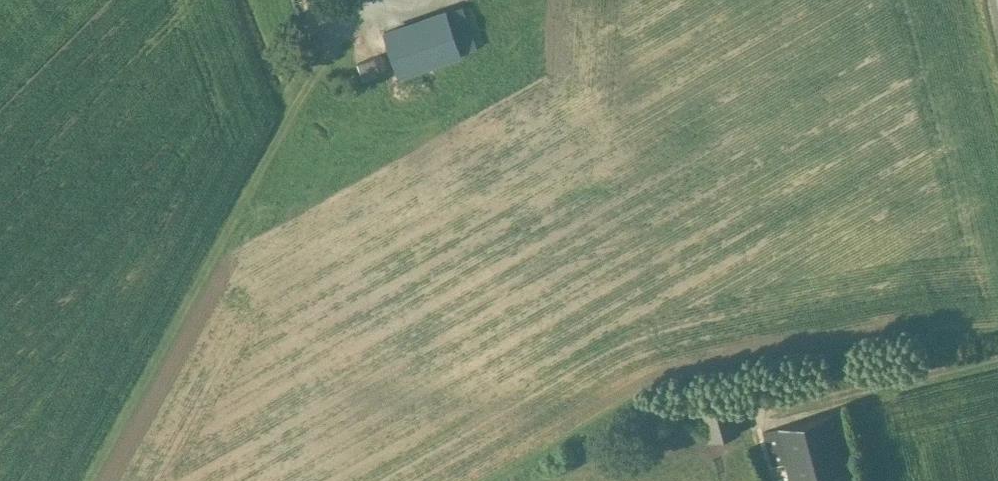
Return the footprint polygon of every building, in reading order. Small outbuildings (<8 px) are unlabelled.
[(446,13),(385,35),(399,75),(461,53),(446,13)] [(374,58),(336,71),(342,88),(380,74),(374,58)] [(778,429),(792,480),(849,480),(832,415),(778,429)]
